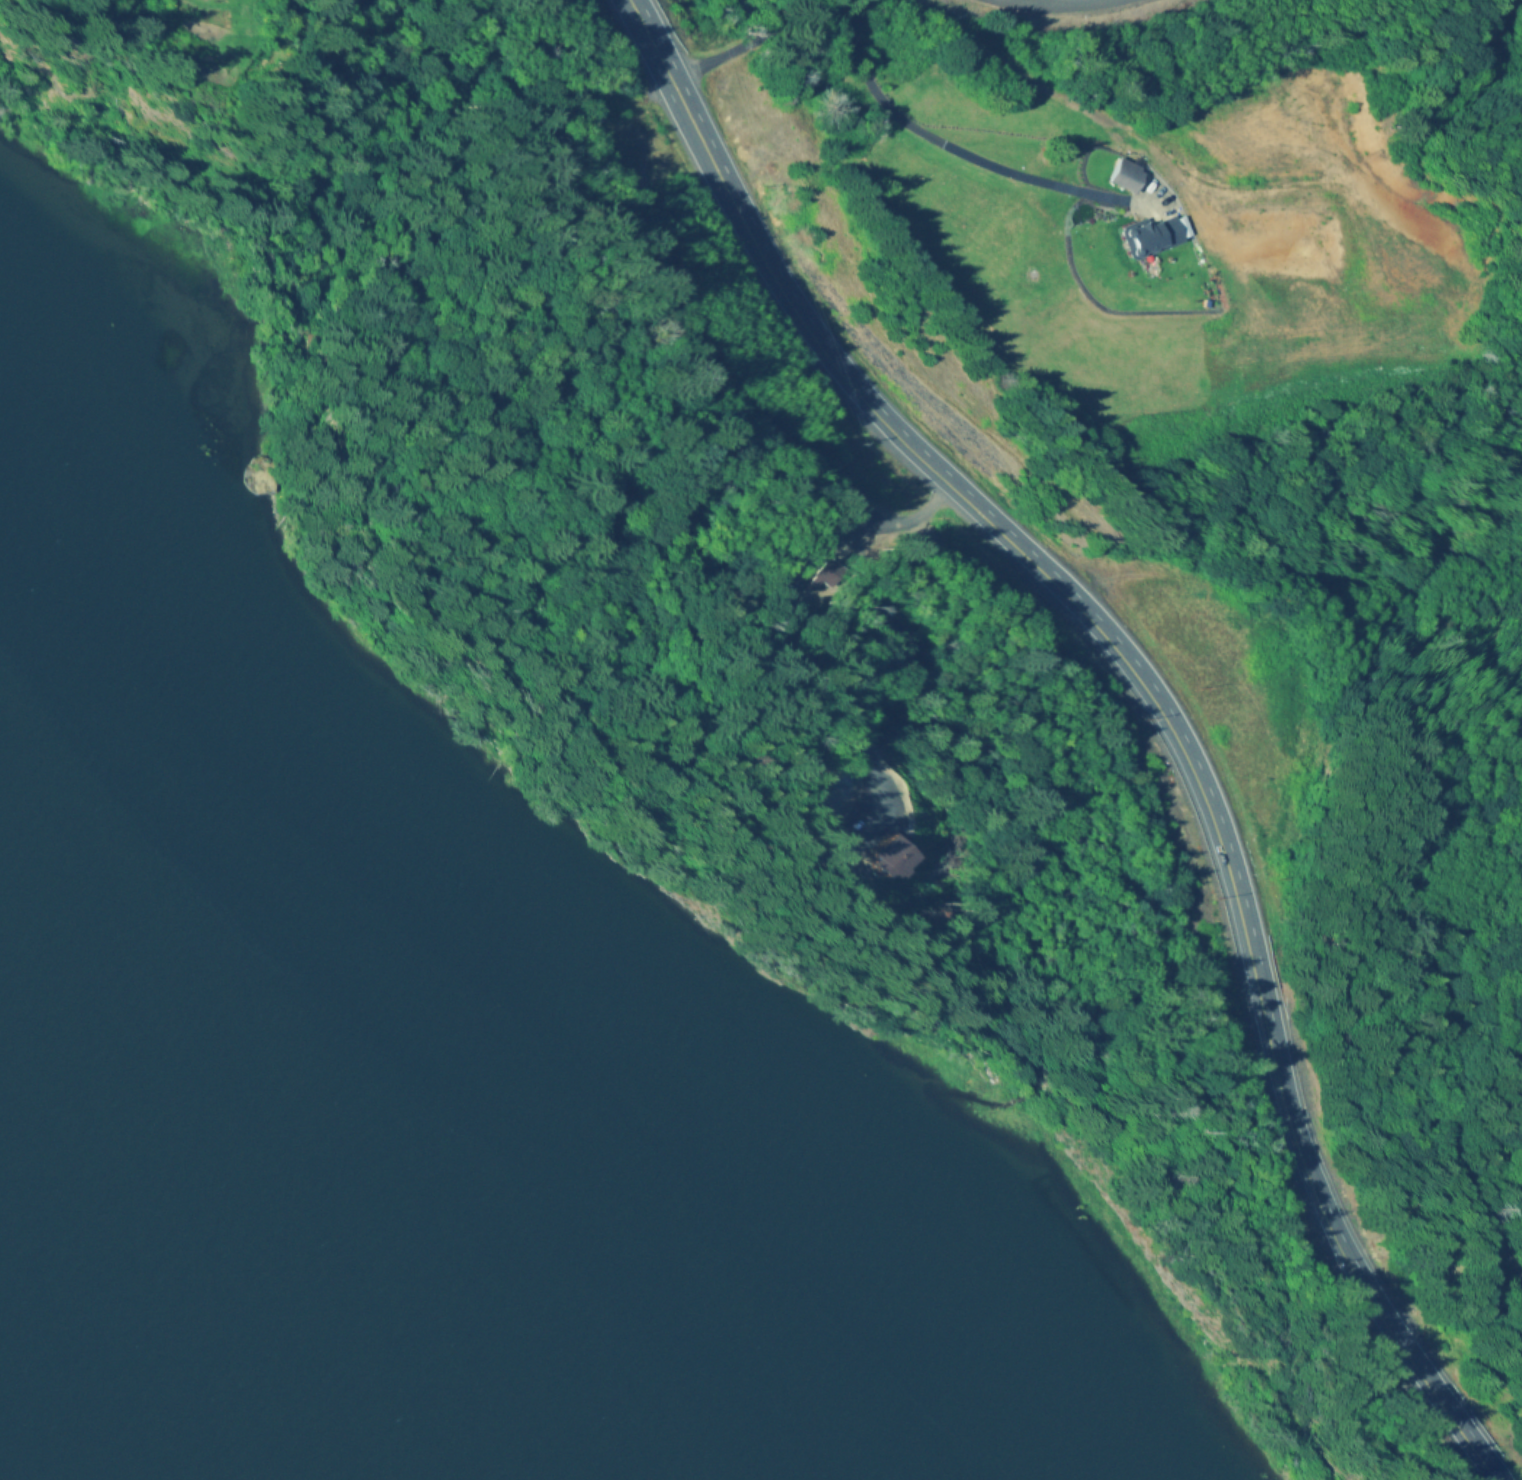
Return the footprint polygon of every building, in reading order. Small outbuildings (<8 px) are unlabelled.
[(1128,195),(1140,171),(1115,158),(1103,182),(1128,195)] [(1170,215),(1118,231),(1127,261),(1179,244),(1170,215)] [(875,861),(898,884),(924,859),(900,835),(875,861)]
